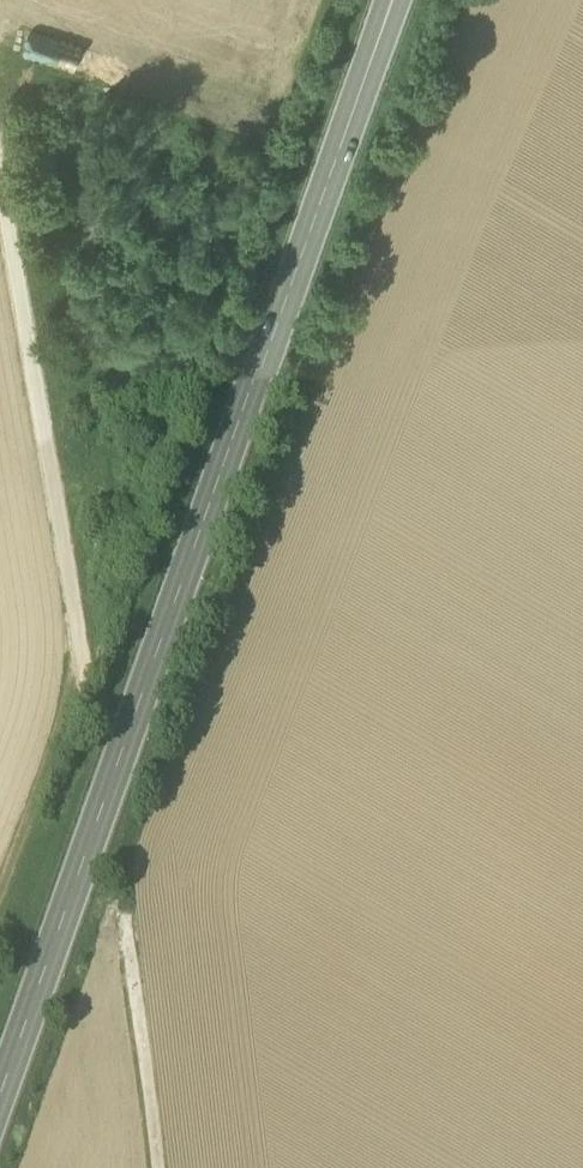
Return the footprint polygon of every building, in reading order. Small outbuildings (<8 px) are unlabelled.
[(18,19),(11,41),(96,67),(103,45),(18,19)]
